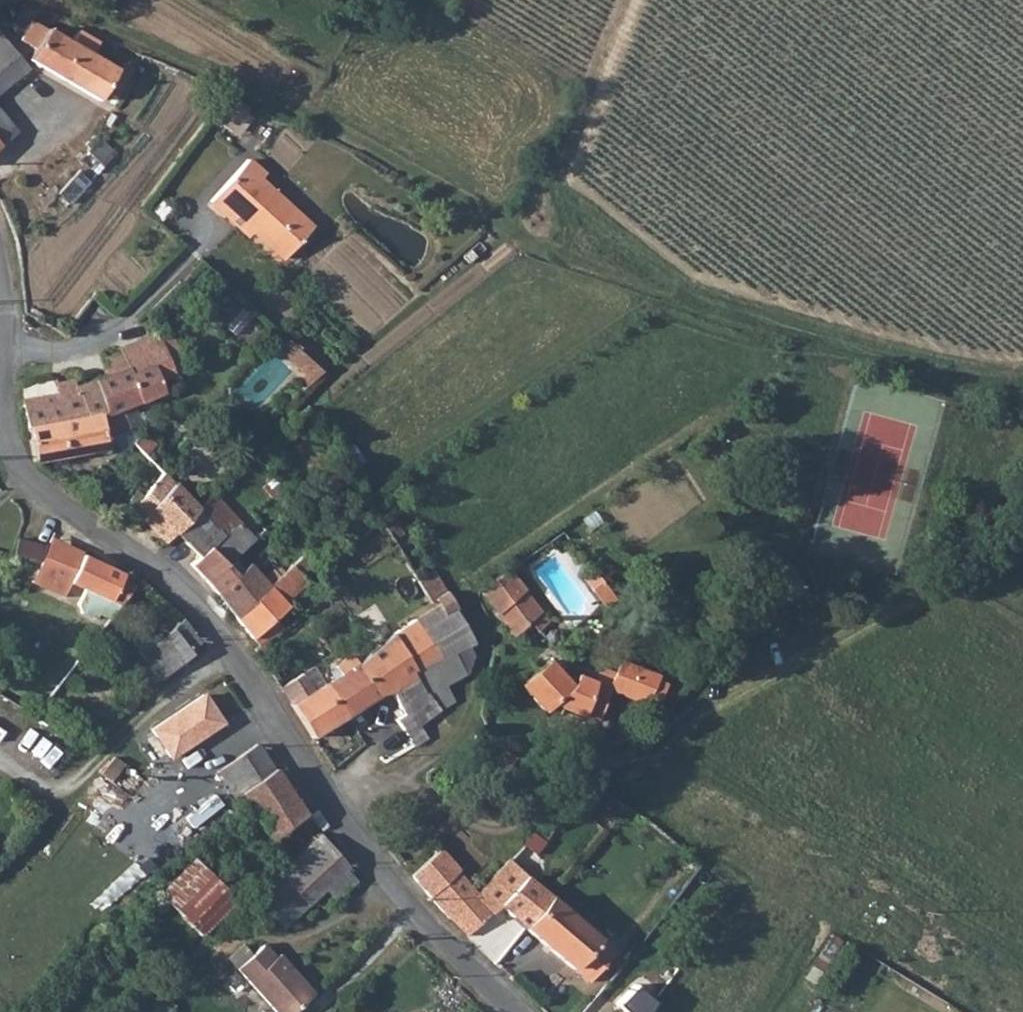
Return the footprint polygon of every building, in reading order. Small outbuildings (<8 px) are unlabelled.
[(46,29),(28,59),(97,100),(105,86),(114,71),(115,68),(46,29)] [(28,69),(0,37),(0,94),(28,69)] [(124,77),(114,71),(105,86),(115,93),(124,77)] [(0,145),(16,131),(0,115),(0,144),(0,145)] [(107,151),(97,140),(87,152),(95,161),(107,151)] [(259,180),(263,175),(246,160),(208,202),(224,217),(230,212),(284,260),(313,228),(259,180)] [(117,349),(119,353),(124,366),(147,357),(141,340),(135,342),(117,349)] [(147,357),(124,366),(119,353),(104,360),(109,371),(91,380),(93,386),(76,388),(69,371),(51,374),(52,379),(54,392),(20,399),(26,425),(97,410),(103,437),(127,428),(120,408),(161,392),(156,378),(151,365),(147,357)] [(174,354),(156,362),(161,376),(173,371),(171,365),(178,363),(174,354)] [(20,399),(54,392),(52,379),(20,385),(20,395),(20,399)] [(33,460),(105,446),(103,437),(97,410),(26,425),(33,460)] [(195,510),(193,507),(160,473),(140,496),(132,506),(128,511),(132,513),(127,523),(137,530),(144,517),(151,525),(149,527),(163,541),(173,531),(191,513),(195,510)] [(134,491),(126,500),(132,506),(140,496),(134,491)] [(205,581),(225,563),(209,547),(220,535),(195,510),(191,513),(202,525),(184,544),(195,557),(188,563),(205,581)] [(191,513),(173,531),(184,544),(202,525),(191,513)] [(43,543),(17,538),(11,553),(40,560),(43,543)] [(40,560),(55,564),(62,544),(48,539),(40,560)] [(55,564),(40,560),(36,583),(65,595),(70,582),(82,587),(75,602),(78,611),(93,618),(96,612),(102,597),(108,600),(118,575),(120,570),(62,544),(55,564)] [(303,550),(267,583),(234,615),(250,637),(286,604),(284,601),(306,580),(301,573),(314,561),(303,550)] [(216,593),(234,615),(267,583),(248,561),(235,573),(216,593)] [(205,581),(216,593),(235,573),(225,563),(205,581)] [(548,618),(508,568),(478,589),(510,635),(529,618),(536,627),(548,618)] [(455,605),(434,569),(418,578),(416,579),(429,602),(432,600),(435,605),(440,613),(452,608),(455,605)] [(133,582),(118,575),(108,600),(102,597),(96,612),(107,617),(133,582)] [(452,608),(440,613),(435,605),(412,616),(436,655),(409,671),(424,693),(426,691),(439,709),(455,698),(444,685),(460,675),(462,666),(452,649),(467,639),(468,636),(452,608)] [(134,649),(159,676),(189,652),(187,648),(198,639),(182,616),(169,630),(159,640),(152,633),(134,649)] [(338,672),(322,683),(344,714),(373,696),(390,689),(402,708),(424,693),(409,671),(436,655),(412,616),(391,631),(372,647),(355,660),(350,652),(333,664),(338,672)] [(598,719),(611,689),(606,688),(607,685),(576,671),(570,683),(548,659),(520,683),(543,709),(550,702),(598,719)] [(606,688),(611,689),(645,702),(650,692),(659,673),(619,660),(607,685),(606,688)] [(290,702),(311,735),(344,714),(322,683),(290,702)] [(222,719),(202,691),(150,727),(170,754),(222,719)] [(414,726),(418,723),(439,709),(426,691),(424,693),(402,708),(404,711),(414,726)] [(414,726),(404,711),(396,717),(415,744),(428,736),(418,723),(414,726)] [(410,745),(395,716),(366,731),(381,760),(410,745)] [(234,793),(236,792),(270,766),(254,743),(216,771),(234,793)] [(508,768),(514,756),(502,749),(495,761),(508,768)] [(99,770),(108,777),(122,762),(114,754),(99,770)] [(287,790),(270,766),(236,792),(254,816),(287,790)] [(287,790),(254,816),(270,837),(300,812),(302,811),(287,790)] [(544,839),(542,837),(532,830),(528,836),(523,843),(535,852),(544,839)] [(347,864),(318,831),(252,896),(281,925),(324,887),(344,867),(347,864)] [(447,917),(454,911),(471,929),(499,904),(521,927),(570,965),(596,934),(564,905),(531,878),(524,873),(508,858),(476,889),(457,869),(460,867),(440,846),(410,875),(447,917)] [(335,898),(355,879),(344,867),(324,887),(335,898)] [(171,908),(196,934),(232,898),(208,872),(171,908)] [(447,917),(464,935),(471,929),(454,911),(447,917)] [(587,979),(613,947),(596,934),(570,965),(587,979)] [(231,972),(272,1011),(292,1011),(308,995),(295,981),(298,978),(275,955),(271,959),(257,946),(231,972)] [(298,978),(295,981),(308,995),(312,992),(298,978)]
